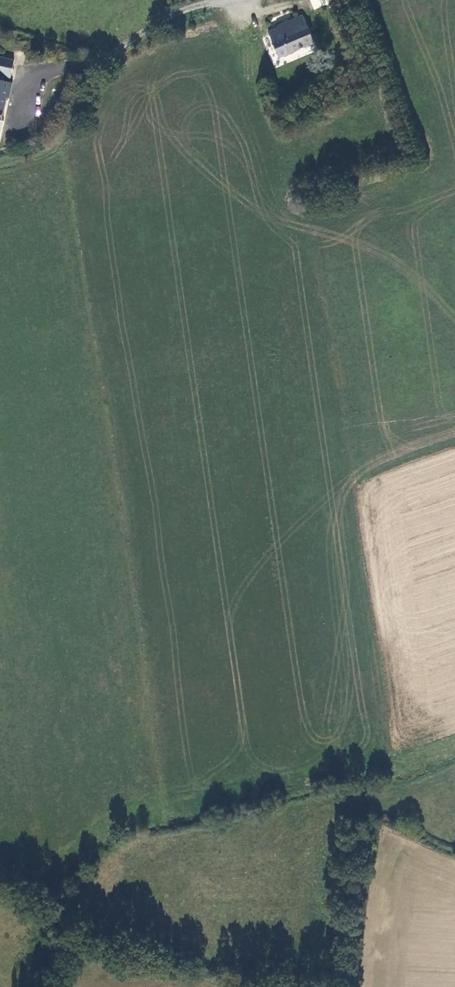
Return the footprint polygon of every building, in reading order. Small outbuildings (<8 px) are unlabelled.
[(319,9),(321,15),(337,9),(334,3),(338,1),(337,0),(312,0),(312,2),(315,1),(319,9)] [(312,23),(313,27),(324,22),(321,15),(319,9),(308,13),(312,23)] [(306,25),(312,23),(308,13),(302,15),(306,25)] [(319,41),(313,27),(312,23),(306,25),(302,15),(273,26),(284,54),(319,41)] [(330,36),(324,22),(313,27),(319,41),(330,36)] [(2,120),(6,97),(9,97),(12,82),(3,80),(4,75),(10,76),(14,59),(0,56),(0,74),(1,74),(0,77),(0,120),(2,120)]
